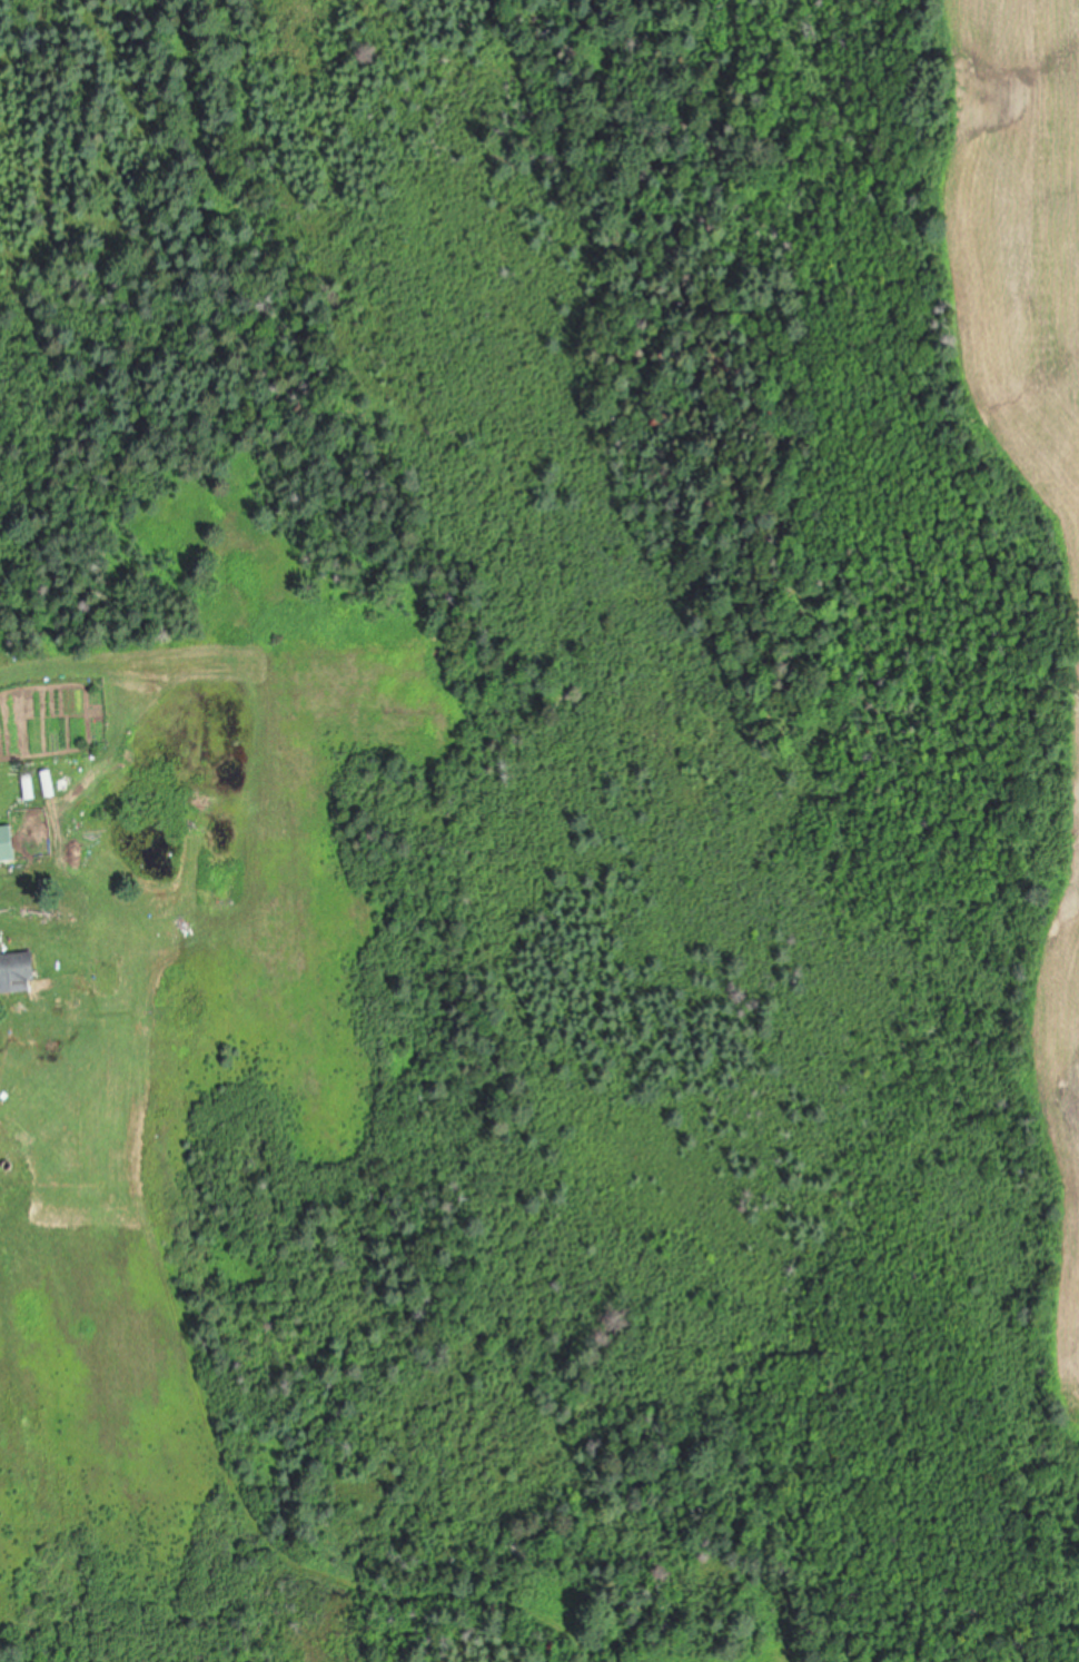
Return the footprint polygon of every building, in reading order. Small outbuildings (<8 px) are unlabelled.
[(17,824),(0,825),(0,860),(19,859),(17,824)] [(38,949),(5,950),(5,946),(0,946),(0,991),(40,989),(38,949)]
